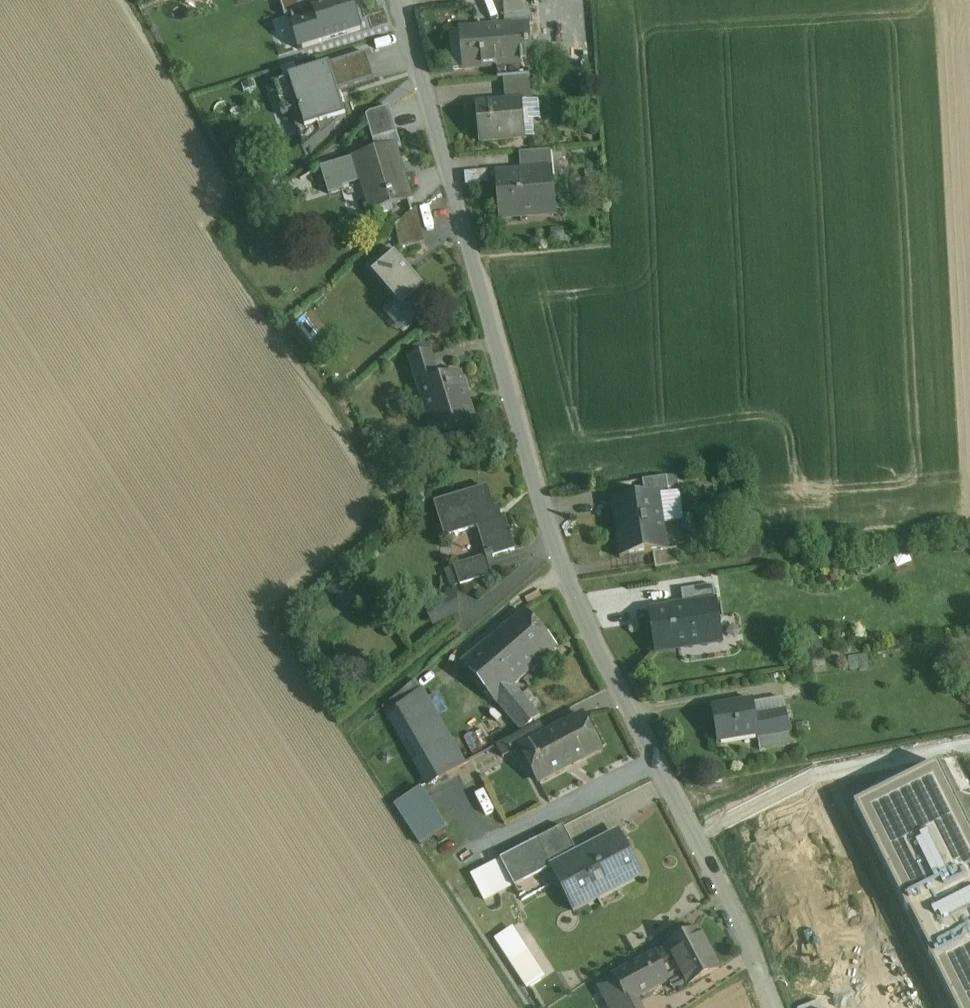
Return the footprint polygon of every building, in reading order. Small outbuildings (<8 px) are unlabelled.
[(314,7),(312,2),(289,9),(286,10),(291,26),(315,19),(323,42),(362,29),(352,0),(336,0),(314,7)] [(289,9),(312,2),(311,0),(286,0),(289,9)] [(528,2),(504,4),(505,16),(529,14),(528,2)] [(529,14),(505,16),(506,28),(510,27),(528,26),(534,25),(533,14),(529,14)] [(528,26),(510,27),(513,64),(528,63),(528,64),(532,64),(528,26)] [(506,28),(492,29),(492,31),(482,32),(481,30),(461,32),(463,55),(465,54),(466,68),(464,68),(464,70),(503,66),(513,65),(513,64),(510,27),(506,28)] [(330,65),(338,90),(373,79),(365,54),(330,65)] [(528,63),(513,64),(513,65),(503,66),(504,79),(529,77),(528,64),(528,63)] [(305,152),(346,117),(338,90),(330,65),(289,78),(273,83),(283,116),(292,113),(305,152)] [(529,77),(504,79),(505,94),(530,92),(529,77)] [(522,101),(477,105),(481,142),(526,138),(522,101)] [(390,107),(370,113),(366,117),(377,152),(393,147),(395,151),(402,149),(390,107)] [(377,152),(321,168),(329,195),(344,191),(343,188),(363,182),(373,212),(410,201),(395,151),(393,147),(377,152)] [(550,151),(520,153),(521,169),(535,168),(535,172),(552,171),(550,151)] [(535,172),(521,173),(521,175),(510,176),(510,174),(497,175),(500,219),(526,217),(526,211),(554,209),(554,215),(556,215),(553,171),(535,172)] [(418,209),(396,226),(398,235),(422,230),(418,209)] [(422,230),(398,235),(401,249),(425,244),(422,230)] [(435,301),(390,249),(367,268),(412,320),(435,301)] [(431,353),(409,359),(416,383),(438,376),(431,353)] [(461,374),(427,385),(432,402),(424,404),(424,406),(425,405),(433,431),(432,432),(433,433),(475,420),(474,419),(469,420),(462,395),(467,393),(461,374)] [(667,478),(643,481),(645,497),(660,495),(660,496),(669,494),(667,478)] [(487,488),(435,504),(446,538),(478,528),(487,556),(486,556),(488,561),(494,559),(493,558),(515,551),(505,518),(497,520),(487,488)] [(645,497),(612,502),(616,531),(664,524),(660,496),(660,495),(645,497)] [(664,524),(616,531),(620,559),(654,555),(668,552),(664,524)] [(668,552),(654,555),(656,570),(680,567),(677,550),(668,552)] [(481,560),(456,568),(461,585),(487,577),(481,560)] [(346,576),(329,588),(337,600),(354,588),(346,576)] [(685,609),(653,614),(653,611),(651,611),(658,652),(691,647),(691,649),(722,644),(714,586),(683,591),(685,609)] [(523,611),(463,662),(497,701),(514,686),(556,650),(523,611)] [(812,662),(792,666),(794,677),(814,674),(812,662)] [(414,682),(397,697),(405,706),(422,691),(414,682)] [(540,717),(514,686),(497,701),(523,732),(540,717)] [(465,765),(422,691),(405,706),(397,697),(384,707),(429,786),(465,765)] [(786,712),(756,717),(753,701),(752,701),(752,703),(758,736),(758,741),(790,736),(786,712)] [(752,703),(714,709),(714,707),(713,707),(719,745),(720,745),(720,743),(758,736),(752,703)] [(547,735),(521,748),(522,749),(540,783),(601,750),(583,715),(547,735)] [(541,724),(497,747),(503,759),(522,749),(521,748),(547,735),(541,724)] [(939,765),(854,807),(954,1007),(969,1007),(969,827),(939,765)] [(439,834),(412,794),(395,805),(422,845),(439,834)] [(564,827),(538,840),(552,867),(577,854),(576,852),(577,852),(564,827)] [(577,852),(576,852),(577,854),(552,867),(553,868),(575,910),(573,911),(574,913),(640,878),(640,879),(642,879),(621,838),(623,837),(622,836),(590,852),(588,846),(577,852)] [(538,840),(501,860),(514,886),(515,888),(553,868),(552,867),(538,840)] [(501,860),(472,875),(485,901),(514,886),(501,860)] [(542,979),(509,929),(496,938),(529,988),(542,979)] [(720,969),(699,931),(668,948),(682,973),(688,985),(720,969)] [(668,948),(616,975),(618,978),(630,1003),(637,999),(669,982),(669,980),(682,973),(668,948)] [(618,978),(601,987),(612,1007),(620,1007),(630,1003),(618,978)] [(620,1007),(642,1007),(637,999),(630,1003),(620,1007)]
